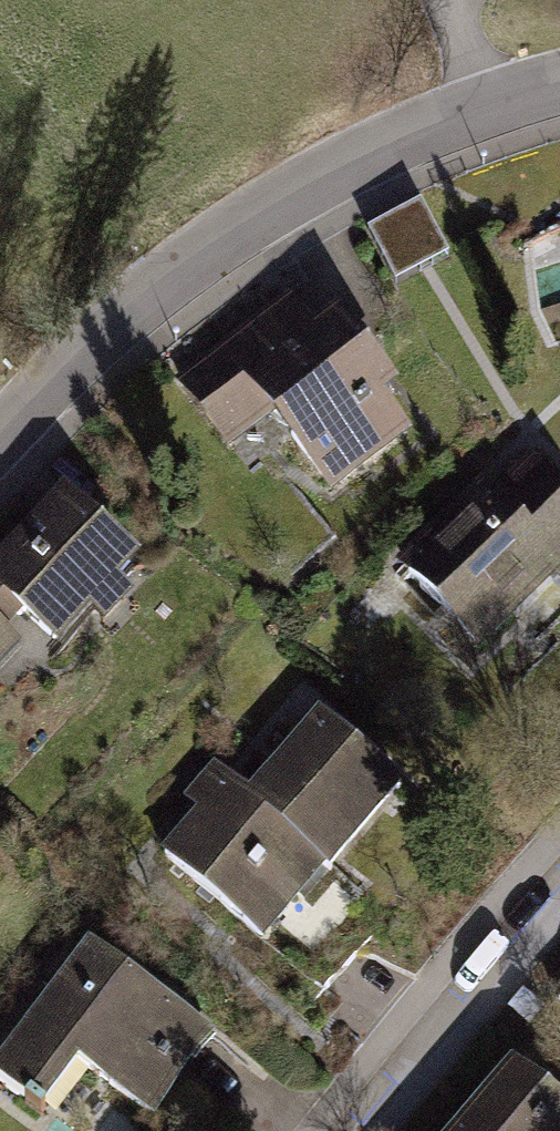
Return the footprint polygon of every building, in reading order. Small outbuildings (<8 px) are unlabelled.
[(430,197),(377,223),(402,273),(454,247),(430,197)] [(329,339),(297,300),(184,393),(237,458),(279,424),(345,505),(421,443),(399,416),(416,402),(350,322),(329,339)] [(542,459),(505,493),(496,484),(407,565),(495,659),(559,599),(559,479),(542,459)] [(69,496),(0,575),(0,679),(42,632),(73,659),(152,569),(69,496)] [(415,788),(333,720),(262,803),(224,771),(160,846),(280,948),(415,788)] [(8,834),(0,827),(0,843),(8,834)] [(223,1046),(97,952),(0,1080),(55,1122),(90,1075),(161,1128),(223,1046)] [(516,1069),(465,1130),(559,1130),(559,1104),(516,1069)]
